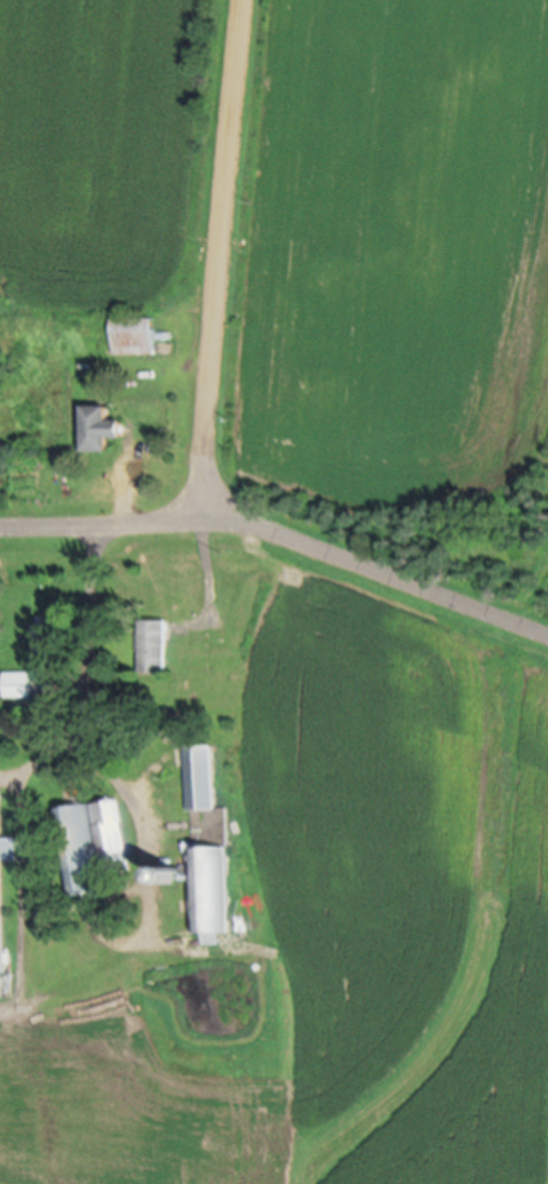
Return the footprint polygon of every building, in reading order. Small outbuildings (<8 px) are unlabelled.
[(154,353),(154,317),(112,317),(112,353),(154,353)] [(83,450),(108,450),(108,436),(120,436),(120,419),(107,419),(107,404),(83,404),(83,450)] [(168,672),(168,617),(141,617),(141,672),(168,672)] [(31,672),(5,672),(5,696),(31,696),(31,672)] [(190,812),(195,812),(196,837),(227,836),(226,808),(216,809),(214,743),(188,744),(190,812)] [(122,799),(58,807),(70,895),(105,890),(103,872),(131,868),(122,799)] [(231,933),(229,847),(193,847),(195,934),(231,933)]
